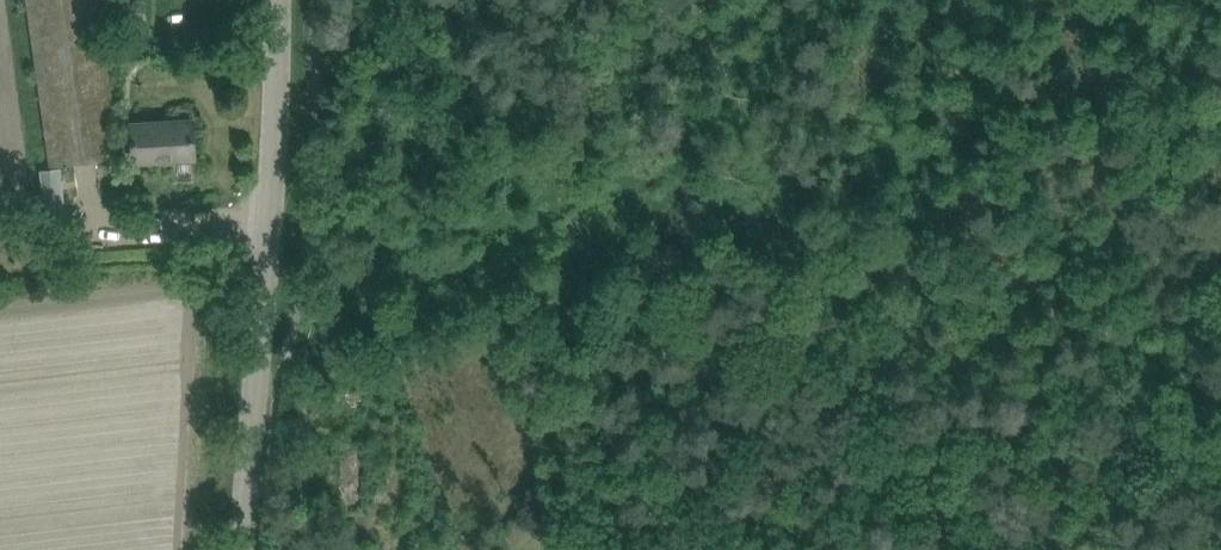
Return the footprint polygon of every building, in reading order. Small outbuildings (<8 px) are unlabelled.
[(52,164),(121,154),(99,0),(28,0),(52,164)] [(134,123),(136,160),(195,157),(193,119),(134,123)] [(60,166),(42,168),(48,224),(66,222),(60,166)]
